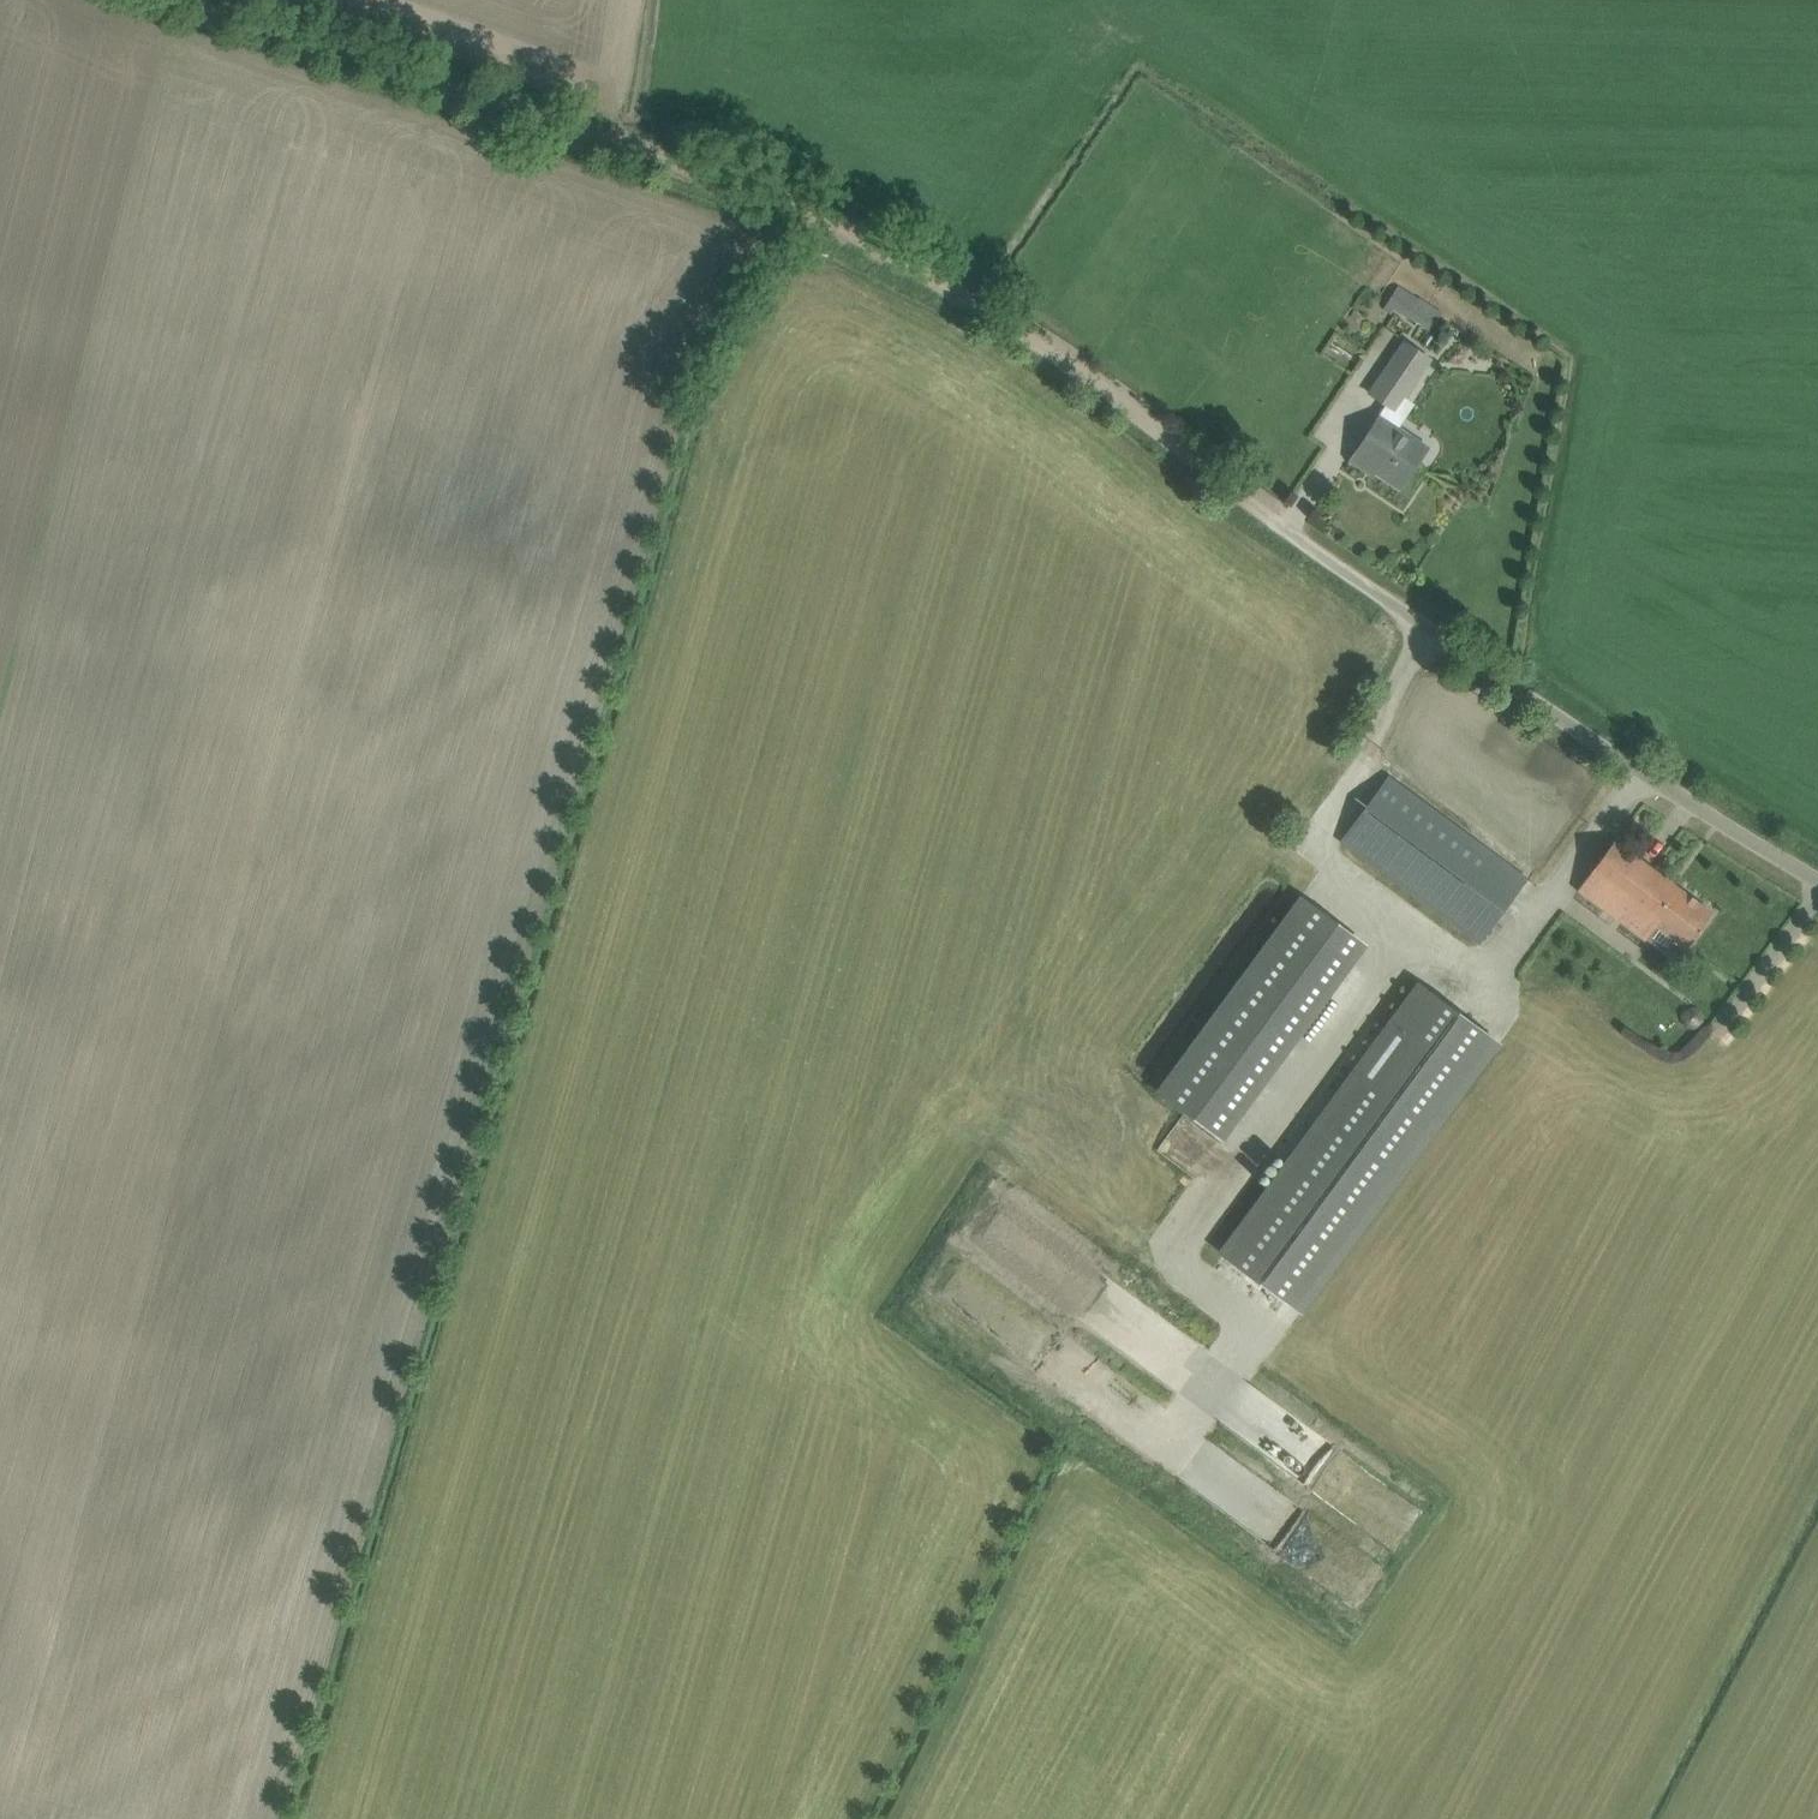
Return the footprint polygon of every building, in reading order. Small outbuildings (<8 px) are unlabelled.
[(1406,317),(1430,332),(1442,312),(1419,297),(1406,317)] [(1433,359),(1420,350),(1403,339),(1382,372),(1369,392),(1388,405),(1375,425),(1374,425),(1350,460),(1364,470),(1367,465),(1374,470),(1374,471),(1401,489),(1414,469),(1420,460),(1429,447),(1400,428),(1415,404),(1408,400),(1433,359)] [(1341,842),(1479,943),(1528,878),(1389,776),(1341,842)] [(1614,840),(1578,890),(1646,940),(1656,925),(1687,948),(1712,913),(1614,840)] [(1224,1139),(1353,965),(1286,916),(1158,1090),(1224,1139)] [(1220,1252),(1301,1312),(1499,1043),(1418,983),(1220,1252)]
